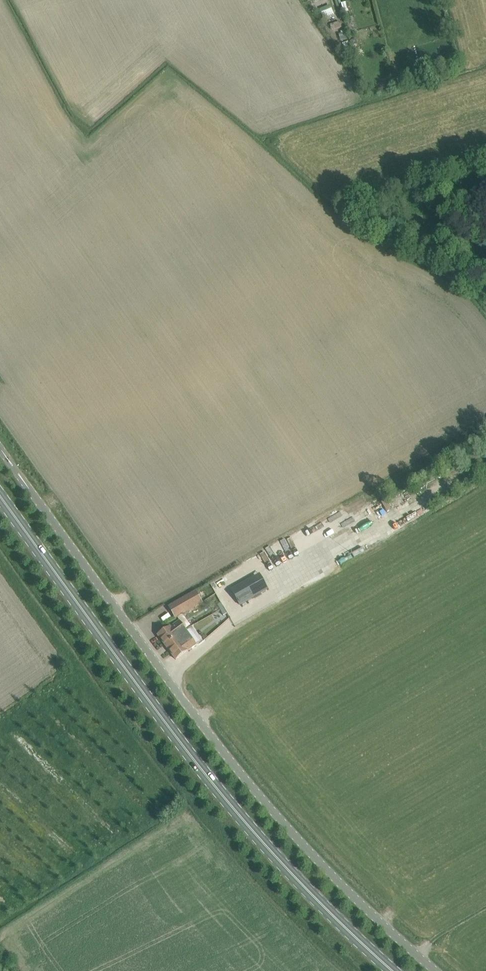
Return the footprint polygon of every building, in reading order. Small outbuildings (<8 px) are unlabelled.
[(330,5),(319,9),(323,20),(334,17),(330,5)] [(408,74),(396,78),(399,87),(411,83),(408,74)] [(400,493),(390,500),(395,508),(406,502),(400,493)] [(373,512),(363,517),(364,520),(366,522),(376,516),(373,512)] [(239,604),(261,592),(253,578),(231,590),(239,604)] [(193,590),(168,606),(175,617),(193,606),(192,604),(199,599),(193,590)] [(170,626),(158,635),(165,645),(186,630),(180,622),(171,627),(170,626)] [(186,630),(165,645),(176,660),(197,644),(186,630)]
